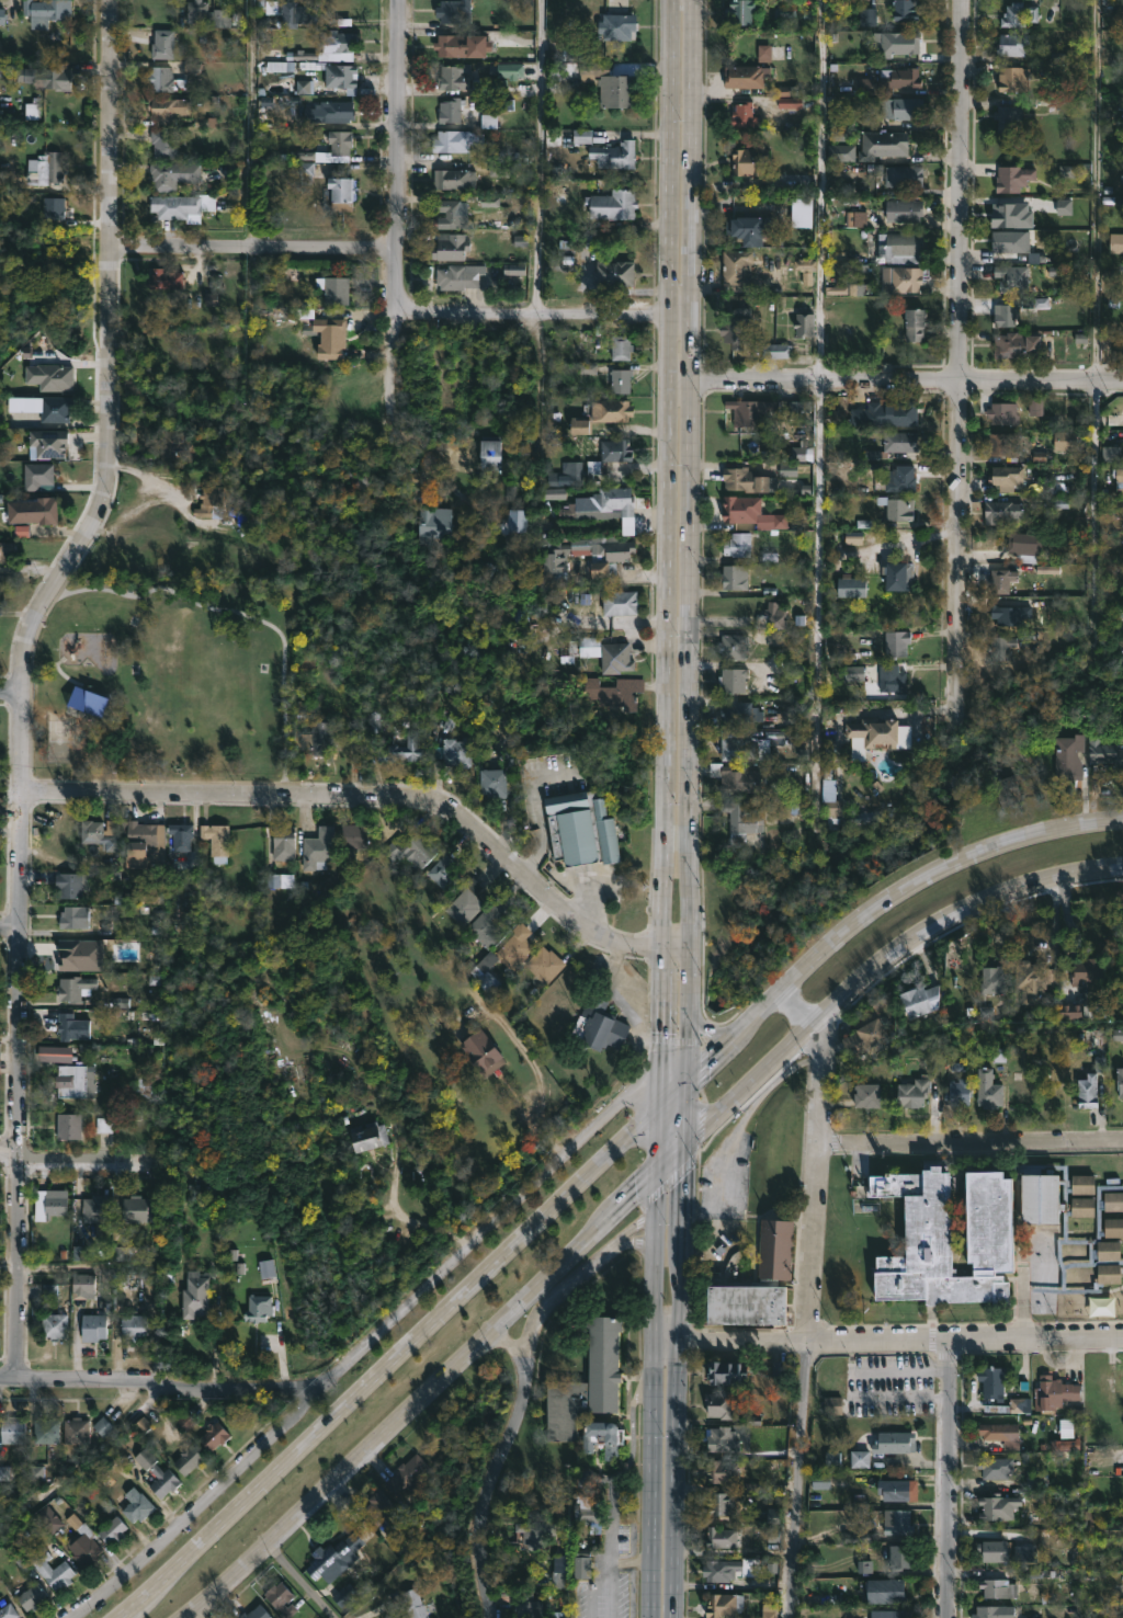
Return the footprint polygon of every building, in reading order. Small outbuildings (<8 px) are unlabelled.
[(34,0),(42,0),(70,0),(70,7),(73,7),(73,10),(70,10),(70,19),(32,20),(32,14),(23,14),(22,0),(34,0)] [(201,0),(208,0),(208,10),(218,10),(218,19),(198,19),(198,22),(186,22),(188,0),(195,0),(201,0)] [(297,0),(297,4),(317,4),(317,21),(297,21),(297,27),(288,27),(288,21),(283,22),(283,11),(277,11),(277,0),(297,0)] [(440,4),(440,0),(470,0),(470,22),(441,21),(441,16),(435,16),(436,4),(440,4)] [(730,5),(731,0),(759,0),(759,9),(753,9),(752,23),(733,23),(733,14),(726,14),(726,5),(730,5)] [(895,20),(895,0),(919,0),(919,20),(895,20)] [(1024,0),(1023,4),(1040,3),(1040,20),(1032,20),(1032,11),(1023,11),(1023,15),(1026,15),(1026,25),(1001,24),(1001,15),(1005,15),(1005,11),(1007,11),(1008,3),(1012,3),(1012,0),(1024,0)] [(876,7),(875,25),(853,24),(853,7),(876,7)] [(637,13),(636,30),(632,30),(632,39),(602,38),(602,32),(598,32),(598,21),(603,21),(603,13),(637,13)] [(173,58),(151,58),(151,42),(155,42),(155,29),(173,29),(173,58)] [(338,29),(338,32),(356,32),(356,50),(354,50),(354,61),(285,59),(285,53),(322,50),(322,35),(329,35),(329,32),(333,32),(333,29),(338,29)] [(920,41),(920,53),(895,53),(895,57),(882,57),(882,50),(875,50),(875,32),(920,32),(920,41)] [(490,34),(490,41),(494,41),(494,50),(489,50),(489,57),(438,56),(438,48),(433,48),(433,42),(439,42),(439,33),(490,34)] [(1034,33),(1033,50),(1028,50),(1028,55),(996,55),(996,46),(1000,46),(1001,33),(1034,33)] [(63,61),(61,68),(71,68),(70,90),(34,89),(34,80),(23,80),(24,66),(50,67),(50,60),(63,61)] [(15,70),(0,70),(0,61),(15,61),(15,70)] [(610,71),(610,73),(637,73),(638,107),(599,107),(597,77),(599,77),(599,75),(593,75),(593,80),(580,80),(580,64),(610,61),(610,71)] [(473,62),(473,70),(475,70),(475,75),(473,75),(473,79),(502,78),(502,94),(473,94),(474,89),(441,88),(441,83),(438,83),(438,76),(442,76),(442,65),(455,66),(455,62),(473,62)] [(356,68),(356,72),(353,72),(353,78),(356,78),(355,95),(336,95),(337,86),(326,86),(326,64),(356,64),(356,68)] [(171,66),(170,78),(174,78),(173,91),(151,90),(151,81),(147,81),(148,72),(151,72),(151,65),(171,66)] [(762,65),(762,69),(765,69),(764,87),(724,87),(724,73),(728,73),(728,65),(762,65)] [(1019,91),(997,90),(997,71),(1000,71),(1000,65),(1028,66),(1028,88),(1019,88),(1019,91)] [(919,66),(919,76),(923,76),(923,87),(887,87),(887,73),(892,73),(892,68),(908,68),(908,66),(919,66)] [(472,94),(472,107),(465,106),(465,104),(461,104),(461,123),(439,122),(440,101),(451,100),(451,95),(461,96),(461,100),(464,100),(464,94),(472,94)] [(919,109),(919,118),(880,116),(880,96),(925,98),(925,109),(919,109)] [(186,102),(185,123),(157,123),(157,115),(151,115),(151,110),(148,110),(148,98),(186,98),(186,102)] [(353,113),(353,122),(314,121),(314,118),(304,118),(305,106),(316,106),(316,103),(320,103),(320,100),(353,101),(353,113)] [(752,102),(752,115),(757,115),(757,126),(731,125),(733,110),(736,110),(736,103),(744,103),(744,100),(753,101),(752,102)] [(1011,106),(1018,107),(1018,134),(998,134),(998,118),(994,118),(994,111),(998,111),(998,105),(1011,106)] [(178,129),(178,158),(154,158),(154,143),(151,143),(151,139),(151,128),(178,129)] [(350,128),(350,132),(352,132),(352,146),(349,146),(349,160),(315,160),(315,151),(331,151),(331,141),(329,141),(328,128),(350,128)] [(470,129),(470,130),(475,130),(475,134),(484,134),(484,143),(469,144),(469,151),(433,151),(433,137),(438,137),(438,129),(443,129),(443,130),(449,130),(449,129),(470,129)] [(874,160),(858,160),(858,150),(862,150),(863,129),(908,130),(908,155),(874,155),(874,160)] [(636,138),(636,169),(599,167),(599,158),(589,158),(590,145),(605,146),(605,143),(610,143),(610,146),(624,145),(624,138),(636,138)] [(764,144),(764,148),(769,148),(769,160),(764,160),(764,175),(736,175),(736,167),(731,167),(731,163),(735,163),(735,157),(731,157),(731,151),(737,151),(737,147),(755,147),(755,144),(764,144)] [(855,160),(828,160),(828,144),(855,144),(855,160)] [(60,150),(60,160),(67,160),(67,172),(64,172),(64,182),(52,181),(52,183),(26,183),(27,158),(43,159),(44,150),(60,150)] [(201,164),(201,182),(177,181),(177,191),(154,191),(154,182),(151,182),(151,172),(150,170),(150,162),(201,163),(201,164)] [(1021,191),(997,191),(997,175),(999,175),(999,166),(1022,166),(1022,163),(1037,162),(1037,179),(1028,179),(1028,185),(1021,185),(1021,191)] [(922,166),(922,168),(923,168),(923,189),(887,187),(887,185),(884,185),(885,167),(891,167),(891,164),(922,166)] [(474,170),(474,174),(476,174),(475,186),(469,186),(469,189),(434,187),(434,169),(474,170)] [(16,192),(0,192),(0,171),(5,171),(5,173),(5,183),(16,183),(16,192)] [(333,173),(333,178),(355,178),(355,201),(353,201),(353,210),(332,210),(332,201),(334,201),(334,187),(329,187),(329,173),(333,173)] [(635,190),(635,201),(637,201),(637,207),(634,207),(634,220),(606,219),(606,216),(590,218),(590,204),(585,204),(585,196),(590,197),(590,195),(611,195),(611,189),(635,190)] [(201,212),(189,212),(189,218),(158,218),(158,210),(150,210),(149,195),(201,195),(201,212)] [(65,208),(65,218),(43,217),(43,196),(63,197),(63,208),(65,208)] [(793,228),(812,228),(812,200),(793,200),(793,228)] [(889,219),(887,219),(887,200),(923,200),(923,215),(920,215),(920,220),(889,219)] [(460,201),(467,201),(466,228),(436,228),(436,227),(432,226),(433,219),(436,218),(436,217),(443,217),(444,212),(432,209),(432,201),(460,201)] [(765,236),(765,244),(759,244),(759,247),(744,247),(744,238),(733,236),(733,218),(738,218),(738,215),(770,216),(770,230),(768,230),(768,236),(765,236)] [(910,230),(910,232),(922,232),(922,244),(920,244),(920,257),(891,255),(891,263),(877,263),(878,233),(900,233),(900,230),(910,230)] [(1031,230),(1031,251),(1040,251),(1040,262),(992,261),(992,230),(1031,230)] [(466,232),(466,240),(470,240),(470,249),(466,249),(465,260),(440,260),(440,258),(432,258),(432,246),(436,246),(438,231),(466,232)] [(1110,232),(1122,233),(1122,253),(1110,253),(1110,232)] [(752,260),(751,261),(751,273),(753,273),(752,285),(723,284),(723,250),(753,250),(752,260)] [(605,259),(605,261),(627,260),(627,262),(635,262),(636,287),(624,287),(624,282),(598,282),(597,259),(605,259)] [(480,273),(480,287),(466,286),(466,289),(441,288),(441,284),(436,284),(436,267),(449,269),(449,264),(487,265),(486,273),(480,273)] [(1029,265),(1029,292),(1000,292),(1000,278),(1002,278),(1002,276),(995,276),(995,265),(1029,265)] [(165,266),(166,270),(183,270),(184,287),(149,289),(149,281),(152,281),(152,266),(165,266)] [(923,277),(923,284),(920,283),(920,292),(917,290),(917,294),(885,294),(885,292),(882,290),(883,266),(922,267),(921,276),(923,277)] [(349,278),(349,305),(324,305),(324,287),(316,287),(316,276),(349,276),(349,278)] [(1016,326),(994,326),(994,315),(999,315),(999,305),(1016,305),(1016,326)] [(751,317),(751,343),(744,343),(744,351),(730,350),(731,342),(724,342),(724,335),(719,335),(719,326),(726,326),(726,307),(751,308),(751,317)] [(927,308),(927,319),(930,319),(929,326),(925,327),(925,341),(907,341),(907,308),(927,308)] [(814,312),(814,335),(795,335),(795,327),(792,327),(792,321),(796,321),(796,312),(814,312)] [(345,324),(344,346),(342,346),(342,358),(318,358),(319,345),(320,345),(320,331),(313,331),(313,317),(345,318),(345,324)] [(1017,333),(1017,335),(1043,334),(1042,362),(1026,362),(1028,344),(1017,344),(1017,355),(995,356),(995,334),(1017,333)] [(632,349),(632,360),(611,358),(612,335),(632,335),(632,349)] [(787,343),(787,345),(792,345),(792,356),(763,357),(763,343),(787,343)] [(61,364),(61,366),(73,366),(73,389),(37,389),(38,383),(24,381),(25,365),(61,364)] [(633,395),(612,395),(612,371),(633,371),(633,395)] [(880,396),(880,399),(896,399),(896,401),(918,399),(918,425),(865,424),(865,428),(850,428),(850,412),(857,412),(857,401),(870,401),(870,396),(880,396)] [(69,421),(39,421),(41,397),(72,397),(72,406),(69,406),(69,421)] [(629,399),(629,404),(634,404),(634,415),(626,415),(626,421),(592,421),(591,434),(571,434),(571,415),(577,415),(576,420),(590,420),(590,415),(592,415),(592,399),(629,399)] [(780,401),(780,415),(761,417),(761,426),(734,426),(734,409),(725,409),(725,400),(780,401)] [(1018,403),(1018,414),(1021,414),(1021,423),(1005,422),(1005,424),(991,424),(991,418),(987,418),(988,408),(991,408),(991,402),(1018,403)] [(69,442),(69,444),(66,444),(65,457),(34,456),(34,445),(27,445),(29,429),(69,430),(69,442)] [(183,430),(183,440),(190,440),(189,460),(160,459),(160,429),(183,430)] [(918,445),(918,451),(888,451),(888,457),(866,457),(867,448),(884,449),(884,431),(918,431),(918,445)] [(1063,448),(1054,448),(1054,431),(1077,431),(1077,448),(1063,448)] [(1020,434),(1020,454),(990,454),(990,447),(987,447),(987,438),(989,438),(989,433),(1020,434)] [(629,438),(629,446),(633,446),(633,460),(602,460),(602,449),(598,449),(598,438),(629,438)] [(502,471),(502,441),(481,441),(481,471),(502,471)] [(1104,461),(1121,461),(1121,448),(1104,448),(1104,461)] [(600,460),(600,474),(593,474),(593,481),(587,481),(587,474),(582,474),(582,485),(566,483),(566,474),(562,474),(563,466),(566,466),(566,462),(582,462),(582,469),(587,469),(587,459),(600,460)] [(39,489),(39,490),(24,490),(24,463),(54,463),(53,483),(39,485),(39,489)] [(786,476),(771,476),(771,492),(744,492),(745,490),(725,490),(724,467),(755,466),(755,476),(769,476),(769,463),(786,463),(786,476)] [(915,477),(916,477),(916,491),(885,491),(885,480),(892,480),(892,472),(896,472),(896,465),(915,465),(915,477)] [(1024,466),(1024,485),(1014,485),(1014,492),(1000,491),(1000,485),(989,482),(989,475),(994,475),(994,466),(1024,466)] [(1110,468),(1122,469),(1122,488),(1113,488),(1114,478),(1110,478),(1110,468)] [(222,486),(222,505),(212,504),(212,512),(193,512),(193,508),(200,508),(200,502),(202,502),(202,498),(200,498),(200,492),(202,492),(203,486),(222,486)] [(635,506),(635,516),(622,516),(622,509),(613,508),(613,511),(582,511),(582,519),(559,520),(558,503),(580,502),(581,497),(593,497),(593,493),(599,493),(599,487),(631,488),(631,500),(634,500),(635,506)] [(737,495),(761,495),(761,513),(787,513),(787,527),(757,529),(757,523),(723,522),(724,495),(737,495)] [(58,497),(59,524),(37,524),(37,522),(8,522),(7,501),(37,500),(37,497),(58,497)] [(914,521),(886,520),(887,497),(914,498),(914,521)] [(1023,503),(1022,519),(1010,517),(1010,525),(985,524),(986,501),(1023,503)] [(453,508),(452,539),(419,538),(420,508),(453,508)] [(528,532),(509,532),(510,509),(528,509),(528,532)] [(752,533),(752,557),(725,555),(725,542),(729,542),(729,538),(733,538),(733,532),(752,533)] [(1043,534),(1041,555),(1037,555),(1036,562),(1017,561),(1017,554),(1009,552),(1010,532),(1043,534)] [(615,535),(615,540),(635,540),(636,552),(629,554),(631,560),(616,561),(616,577),(593,577),(592,542),(599,542),(599,536),(615,535)] [(8,562),(0,562),(0,542),(7,542),(14,542),(14,555),(8,556),(8,562)] [(566,573),(566,548),(557,548),(557,554),(544,554),(544,573),(566,573)] [(916,567),(915,591),(887,590),(888,574),(883,573),(883,566),(888,566),(888,562),(908,561),(916,562),(916,567)] [(749,565),(749,590),(722,590),(722,581),(718,581),(718,574),(725,574),(725,565),(749,565)] [(1009,569),(1009,571),(1019,571),(1019,580),(1009,580),(1009,593),(990,593),(990,585),(988,585),(987,578),(990,578),(990,569),(1009,569)] [(838,578),(838,598),(867,598),(867,578),(838,578)] [(616,586),(616,592),(639,591),(640,601),(642,601),(640,615),(605,616),(604,588),(616,586)] [(779,608),(787,608),(789,623),(785,623),(785,628),(756,626),(757,614),(764,615),(765,608),(768,608),(769,601),(779,602),(779,608)] [(997,604),(999,606),(1024,606),(1024,625),(998,624),(998,618),(991,619),(991,616),(989,616),(989,604),(997,604)] [(528,611),(505,611),(505,627),(528,627),(528,611)] [(892,657),(886,657),(885,631),(910,630),(910,642),(907,642),(908,656),(892,657)] [(746,637),(747,650),(741,650),(741,659),(719,659),(719,642),(722,642),(722,635),(745,633),(746,633),(746,637)] [(1010,636),(1018,637),(1018,646),(1009,646),(1009,660),(991,660),(991,651),(988,651),(988,645),(990,645),(990,636),(1010,636)] [(631,660),(635,661),(635,671),(621,671),(621,674),(601,674),(602,643),(631,643),(631,660)] [(746,677),(746,693),(723,692),(723,683),(719,683),(719,675),(724,675),(724,668),(749,668),(749,677),(746,677)] [(905,686),(905,694),(880,692),(880,674),(898,674),(898,671),(906,671),(905,686)] [(599,677),(599,685),(615,686),(615,677),(644,679),(644,692),(636,692),(636,710),(626,710),(626,703),(615,703),(615,706),(600,706),(600,698),(585,697),(586,677),(599,677)] [(107,715),(76,715),(76,694),(107,694),(107,715)] [(739,696),(739,700),(752,700),(752,706),(758,706),(758,721),(734,721),(734,723),(722,723),(722,718),(718,718),(719,708),(722,708),(722,700),(726,700),(726,696),(739,696)] [(330,715),(330,721),(333,721),(333,742),(325,742),(325,756),(311,756),(311,747),(299,747),(300,734),(310,734),(310,715),(330,715)] [(878,718),(878,722),(888,722),(888,719),(900,720),(899,744),(897,744),(897,749),(865,748),(865,738),(846,737),(846,721),(862,722),(862,717),(878,718)] [(417,733),(417,748),(421,748),(421,756),(416,756),(416,761),(406,761),(406,756),(398,756),(398,760),(377,760),(377,750),(386,750),(386,743),(407,745),(408,733),(417,733)] [(1060,779),(1056,779),(1056,737),(1075,737),(1075,734),(1086,734),(1086,750),(1078,751),(1078,756),(1082,762),(1081,779),(1060,779)] [(1114,749),(1122,748),(1122,767),(1110,767),(1110,762),(1090,763),(1088,737),(1094,737),(1094,742),(1113,742),(1114,749)] [(769,756),(769,760),(722,761),(722,738),(769,739),(769,756)] [(455,739),(455,741),(470,741),(470,765),(469,765),(469,767),(463,768),(462,763),(443,763),(443,739),(455,739)] [(723,763),(723,766),(746,766),(746,773),(759,773),(759,793),(721,793),(721,777),(710,777),(710,763),(723,763)] [(507,770),(507,797),(488,797),(488,794),(481,794),(480,770),(507,770)] [(999,772),(1002,780),(1014,775),(1024,799),(1003,808),(1002,805),(1001,805),(989,776),(999,772)] [(824,779),(835,779),(835,799),(841,799),(842,814),(823,814),(824,779)] [(599,789),(600,797),(605,796),(609,818),(615,817),(621,859),(603,862),(603,859),(567,865),(566,859),(554,861),(545,797),(599,789)] [(746,802),(746,813),(762,812),(763,842),(748,842),(748,844),(730,845),(730,842),(727,842),(727,835),(731,835),(731,812),(722,812),(722,802),(746,802)] [(118,820),(118,851),(104,851),(104,843),(81,843),(81,820),(103,821),(103,831),(106,831),(106,820),(118,820)] [(137,820),(137,824),(157,824),(157,856),(146,856),(146,866),(126,866),(127,834),(121,834),(121,821),(137,820)] [(294,848),(294,859),(283,859),(283,848),(274,848),(274,825),(282,825),(282,822),(290,821),(290,825),(295,825),(295,848),(294,848)] [(190,850),(172,850),(172,832),(170,832),(170,822),(193,823),(193,836),(191,836),(190,850)] [(208,825),(211,825),(211,823),(229,824),(227,863),(213,863),(213,855),(211,855),(212,836),(201,838),(201,823),(208,823),(208,825)] [(350,852),(342,854),(342,823),(368,824),(367,847),(350,852)] [(304,869),(303,836),(318,836),(318,824),(336,824),(334,861),(316,859),(316,869),(304,869)] [(429,844),(438,853),(422,868),(412,859),(410,862),(405,855),(400,859),(396,855),(392,859),(384,852),(393,842),(400,848),(417,832),(429,844)] [(465,873),(446,891),(428,873),(446,854),(465,873)] [(81,873),(81,879),(88,879),(88,888),(81,888),(81,897),(59,897),(59,887),(55,887),(56,871),(81,873)] [(486,905),(463,927),(444,909),(454,900),(451,897),(473,875),(484,886),(476,893),(486,905)] [(503,934),(488,949),(467,926),(495,900),(506,912),(500,918),(506,923),(499,930),(503,934)] [(86,905),(86,926),(59,926),(60,910),(64,910),(64,904),(86,905)] [(534,946),(526,953),(529,955),(512,971),(499,958),(478,978),(470,970),(491,948),(495,952),(514,933),(511,930),(521,920),(533,931),(526,937),(534,946)] [(543,944),(548,950),(551,948),(568,964),(547,985),(525,964),(543,944)] [(1080,985),(1071,985),(1070,969),(1075,969),(1074,960),(1078,960),(1078,957),(1102,956),(1103,980),(1081,980),(1082,985),(1080,985)] [(1031,962),(1040,962),(1040,966),(1045,967),(1046,962),(1059,964),(1058,983),(1052,982),(1052,987),(1046,985),(1046,988),(1045,988),(1045,991),(1054,992),(1054,1004),(1021,1002),(1021,988),(1016,987),(1017,962),(1023,962),(1024,958),(1032,958),(1031,962)] [(986,994),(980,994),(980,980),(983,980),(983,966),(1006,966),(1006,992),(986,992),(986,994)] [(80,975),(80,977),(97,977),(97,987),(81,987),(81,1002),(58,999),(58,988),(56,988),(56,984),(59,984),(59,977),(80,975)] [(939,982),(946,998),(931,1003),(934,1010),(912,1018),(907,1004),(904,1005),(901,1001),(904,999),(901,992),(917,985),(918,988),(926,984),(927,988),(939,982)] [(624,1041),(620,1049),(608,1042),(604,1047),(603,1047),(601,1050),(569,1036),(590,992),(609,1001),(605,1009),(617,1015),(616,1017),(632,1025),(624,1041)] [(73,1012),(73,1018),(89,1018),(89,1037),(57,1037),(57,1025),(60,1025),(60,1021),(58,1021),(58,1012),(73,1012)] [(885,1014),(889,1023),(885,1026),(889,1036),(854,1056),(846,1056),(843,1038),(859,1030),(858,1028),(880,1016),(881,1017),(885,1014)] [(481,1070),(460,1042),(480,1026),(503,1055),(481,1070)] [(1102,1057),(1103,1084),(1099,1085),(1099,1106),(1078,1107),(1078,1072),(1094,1071),(1094,1057),(1102,1057)] [(162,1071),(150,1096),(135,1090),(144,1063),(162,1071)] [(86,1064),(86,1069),(93,1069),(93,1078),(84,1078),(84,1095),(57,1095),(58,1064),(86,1064)] [(989,1064),(989,1067),(994,1067),(994,1072),(996,1072),(995,1082),(1005,1082),(1005,1104),(999,1104),(999,1107),(985,1107),(985,1103),(978,1103),(979,1067),(985,1067),(985,1064),(989,1064)] [(927,1073),(927,1078),(929,1078),(928,1105),(918,1106),(918,1107),(901,1107),(901,1105),(899,1105),(899,1083),(907,1083),(907,1081),(915,1083),(915,1076),(920,1076),(920,1073),(927,1073)] [(971,1079),(972,1096),(969,1096),(968,1104),(949,1104),(950,1099),(945,1099),(945,1089),(951,1089),(951,1079),(958,1081),(958,1076),(971,1078),(971,1079)] [(337,1103),(334,1103),(329,1086),(352,1078),(359,1095),(337,1103)] [(883,1083),(883,1086),(885,1086),(885,1095),(883,1095),(883,1106),(855,1106),(855,1092),(858,1092),(858,1089),(855,1089),(855,1083),(883,1083)] [(80,1114),(80,1138),(57,1137),(57,1113),(80,1114)] [(384,1123),(389,1142),(356,1151),(351,1130),(384,1123)] [(946,1164),(945,1171),(954,1171),(955,1275),(978,1274),(977,1261),(972,1261),(971,1170),(1006,1170),(1006,1176),(1014,1177),(1017,1271),(998,1271),(998,1274),(1006,1274),(1006,1280),(1010,1280),(1011,1306),(992,1306),(992,1300),(938,1301),(938,1304),(927,1304),(927,1299),(878,1299),(878,1255),(909,1254),(908,1195),(867,1195),(867,1188),(872,1188),(872,1175),(888,1174),(888,1171),(895,1171),(895,1173),(925,1173),(925,1167),(935,1167),(935,1163),(946,1164)] [(1062,1221),(1024,1221),(1024,1173),(1062,1173),(1062,1221)] [(1096,1194),(1073,1194),(1073,1174),(1096,1174),(1096,1194)] [(46,1189),(46,1194),(52,1194),(52,1195),(66,1196),(66,1214),(49,1214),(49,1219),(48,1220),(34,1219),(34,1188),(46,1189)] [(1105,1192),(1122,1191),(1122,1211),(1105,1211),(1105,1192)] [(151,1197),(151,1221),(123,1220),(123,1197),(129,1197),(129,1193),(140,1193),(140,1197),(151,1197)] [(107,1194),(109,1237),(94,1237),(94,1220),(82,1220),(82,1198),(91,1198),(91,1194),(107,1194)] [(1096,1216),(1071,1216),(1071,1197),(1096,1197),(1096,1216)] [(1107,1217),(1122,1217),(1122,1236),(1107,1235),(1107,1217)] [(776,1285),(784,1285),(784,1323),(782,1323),(782,1326),(769,1326),(769,1323),(706,1322),(707,1285),(758,1285),(759,1277),(762,1218),(793,1220),(793,1222),(789,1279),(778,1278),(776,1285)] [(1096,1238),(1073,1238),(1073,1220),(1096,1221),(1096,1238)] [(1122,1241),(1122,1258),(1098,1258),(1098,1241),(1122,1241)] [(148,1246),(148,1256),(141,1256),(141,1258),(113,1258),(113,1245),(148,1246)] [(1065,1263),(1088,1263),(1088,1246),(1065,1246),(1065,1263)] [(269,1257),(270,1264),(273,1264),(279,1292),(272,1294),(270,1279),(261,1280),(258,1260),(269,1257)] [(1122,1283),(1098,1283),(1098,1264),(1122,1264),(1122,1283)] [(200,1272),(215,1271),(215,1278),(209,1278),(209,1304),(213,1304),(213,1320),(197,1320),(197,1314),(196,1314),(196,1318),(183,1318),(183,1288),(188,1288),(186,1269),(200,1269),(200,1272)] [(94,1274),(93,1291),(71,1291),(72,1273),(94,1274)] [(44,1299),(59,1299),(59,1286),(44,1285),(44,1299)] [(252,1292),(252,1295),(272,1295),(273,1315),(269,1315),(269,1321),(257,1321),(257,1323),(253,1323),(253,1321),(243,1321),(243,1310),(248,1310),(248,1295),(250,1295),(250,1292),(252,1292)] [(133,1308),(133,1314),(146,1314),(146,1335),(138,1335),(138,1342),(129,1342),(129,1337),(122,1338),(122,1313),(127,1313),(127,1308),(133,1308)] [(67,1314),(66,1337),(58,1337),(58,1341),(50,1341),(50,1336),(42,1335),(43,1313),(67,1314)] [(97,1341),(82,1341),(82,1313),(107,1313),(107,1337),(99,1337),(99,1341),(97,1341)] [(625,1315),(625,1330),(621,1330),(621,1369),(624,1369),(624,1380),(621,1380),(621,1411),(580,1411),(580,1440),(547,1440),(547,1380),(590,1381),(590,1326),(586,1326),(586,1315),(625,1315)] [(719,1363),(730,1363),(730,1366),(734,1366),(734,1361),(749,1363),(748,1383),(728,1381),(727,1385),(711,1383),(712,1360),(719,1361),(719,1363)] [(1003,1380),(1003,1401),(997,1401),(997,1399),(990,1400),(990,1398),(983,1398),(984,1380),(978,1380),(978,1370),(983,1370),(983,1366),(1008,1366),(1008,1380),(1003,1380)] [(1053,1374),(1053,1379),(1060,1378),(1063,1382),(1080,1383),(1081,1399),(1063,1400),(1063,1406),(1055,1406),(1055,1413),(1041,1413),(1041,1410),(1035,1410),(1034,1388),(1041,1388),(1041,1374),(1053,1374)] [(733,1391),(733,1395),(737,1395),(737,1400),(735,1400),(735,1416),(733,1416),(733,1421),(721,1420),(721,1416),(705,1416),(705,1392),(733,1391)] [(1022,1412),(982,1412),(982,1405),(1008,1404),(1008,1398),(1029,1398),(1029,1412),(1022,1412)] [(26,1418),(26,1444),(1,1443),(1,1418),(8,1418),(8,1415),(18,1415),(18,1418),(26,1418)] [(50,1417),(50,1421),(64,1421),(63,1445),(35,1444),(36,1420),(44,1421),(44,1416),(50,1417)] [(82,1416),(82,1418),(90,1418),(89,1443),(64,1443),(64,1420),(72,1420),(72,1416),(82,1416)] [(105,1439),(115,1429),(105,1418),(95,1428),(105,1439)] [(217,1421),(230,1435),(211,1455),(197,1439),(206,1431),(204,1428),(211,1422),(214,1424),(217,1421)] [(621,1428),(620,1460),(604,1460),(604,1444),(595,1444),(595,1452),(585,1452),(583,1422),(615,1422),(620,1425),(621,1428)] [(1020,1424),(1021,1450),(1005,1449),(1005,1440),(985,1439),(985,1435),(979,1435),(980,1424),(1020,1424)] [(730,1425),(730,1429),(738,1429),(737,1439),(734,1439),(734,1450),(707,1449),(708,1435),(711,1435),(711,1426),(730,1425)] [(871,1467),(852,1467),(852,1450),(867,1450),(867,1444),(875,1444),(875,1438),(878,1438),(878,1432),(916,1432),(916,1451),(907,1451),(907,1452),(872,1452),(872,1467),(871,1467)] [(192,1445),(205,1460),(196,1468),(195,1466),(183,1475),(172,1462),(182,1455),(180,1452),(192,1445)] [(155,1462),(163,1471),(168,1467),(181,1481),(161,1499),(149,1485),(158,1477),(148,1468),(146,1469),(134,1457),(145,1446),(158,1459),(155,1462)] [(417,1452),(431,1467),(416,1482),(420,1486),(412,1494),(405,1486),(401,1491),(388,1478),(402,1461),(406,1463),(417,1452)] [(1014,1458),(1014,1472),(1009,1472),(1009,1478),(984,1478),(984,1468),(978,1468),(978,1458),(1014,1458)] [(721,1459),(739,1460),(739,1483),(708,1482),(708,1460),(721,1459)] [(908,1489),(908,1499),(881,1499),(881,1493),(877,1493),(877,1479),(914,1478),(915,1489),(908,1489)] [(134,1485),(156,1507),(140,1522),(137,1518),(133,1523),(121,1509),(131,1501),(124,1494),(134,1485)] [(405,1522),(394,1531),(389,1526),(384,1530),(379,1525),(377,1527),(362,1509),(371,1502),(368,1499),(379,1488),(408,1518),(405,1522)] [(1022,1496),(1022,1505),(1010,1505),(1010,1508),(1014,1508),(1014,1524),(1001,1523),(1001,1520),(977,1519),(977,1513),(983,1513),(983,1505),(978,1505),(978,1496),(991,1497),(991,1492),(1001,1493),(1001,1496),(1022,1496)] [(735,1515),(710,1515),(708,1493),(734,1493),(735,1515)] [(64,1524),(52,1534),(35,1515),(46,1504),(64,1524)] [(905,1508),(905,1517),(910,1517),(910,1534),(885,1532),(884,1508),(905,1508)] [(72,1512),(82,1523),(84,1520),(94,1531),(95,1535),(92,1537),(103,1550),(98,1556),(100,1559),(90,1568),(87,1563),(82,1568),(71,1554),(73,1553),(68,1547),(81,1535),(65,1518),(72,1512)] [(125,1537),(116,1543),(113,1539),(106,1545),(95,1532),(116,1515),(128,1527),(122,1532),(125,1537)] [(544,1525),(543,1540),(537,1540),(537,1550),(518,1549),(518,1545),(511,1543),(511,1523),(544,1525)] [(717,1527),(717,1529),(736,1528),(737,1548),(713,1549),(713,1547),(706,1547),(708,1526),(717,1526),(717,1527)] [(355,1529),(365,1541),(345,1559),(350,1564),(330,1583),(322,1575),(316,1581),(304,1568),(315,1557),(311,1553),(320,1546),(324,1550),(330,1543),(332,1547),(342,1538),(343,1540),(355,1529)] [(1008,1540),(1009,1561),(983,1562),(982,1552),(978,1552),(978,1542),(984,1542),(984,1540),(1008,1540)] [(903,1570),(889,1570),(889,1546),(912,1545),(912,1568),(903,1568),(903,1570)] [(46,1560),(52,1569),(65,1559),(76,1573),(69,1577),(72,1581),(67,1586),(64,1582),(53,1589),(27,1557),(43,1546),(50,1556),(46,1560)] [(575,1580),(574,1557),(592,1557),(593,1579),(575,1580)] [(738,1559),(741,1560),(741,1571),(735,1570),(735,1577),(729,1577),(729,1582),(706,1582),(706,1577),(703,1576),(703,1564),(706,1564),(706,1560),(738,1559)] [(905,1579),(907,1603),(869,1604),(869,1580),(905,1579)] [(1006,1580),(1006,1583),(1014,1583),(1014,1597),(980,1597),(980,1588),(976,1588),(976,1581),(980,1581),(980,1579),(1006,1580)] [(38,1608),(34,1611),(32,1609),(27,1613),(16,1598),(37,1582),(48,1596),(43,1600),(45,1603),(38,1608)] [(298,1610),(290,1617),(283,1617),(280,1615),(282,1611),(265,1596),(268,1592),(266,1592),(273,1584),(277,1587),(280,1585),(295,1598),(290,1604),(287,1603),(284,1606),(287,1608),(292,1605),(298,1610)] [(426,1609),(429,1617),(411,1617),(401,1593),(417,1587),(421,1599),(422,1604),(426,1603),(428,1608),(426,1609)] [(542,1600),(542,1617),(518,1617),(518,1610),(515,1610),(515,1600),(519,1600),(519,1591),(533,1592),(533,1600),(542,1600)] [(728,1617),(707,1616),(707,1605),(711,1605),(711,1594),(744,1594),(744,1609),(736,1609),(736,1617),(728,1617)] [(20,1616),(16,1617),(0,1617),(0,1608),(11,1602),(20,1616)] [(261,1605),(273,1617),(238,1617),(246,1610),(248,1613),(260,1604),(261,1605)] [(775,1604),(775,1617),(758,1617),(758,1615),(762,1615),(762,1604),(775,1604)] [(1016,1605),(1016,1617),(973,1617),(973,1613),(977,1613),(977,1605),(987,1605),(1016,1605)] [(911,1609),(911,1617),(878,1617),(870,1617),(870,1610),(885,1610),(885,1608),(894,1608),(894,1610),(911,1609)]
